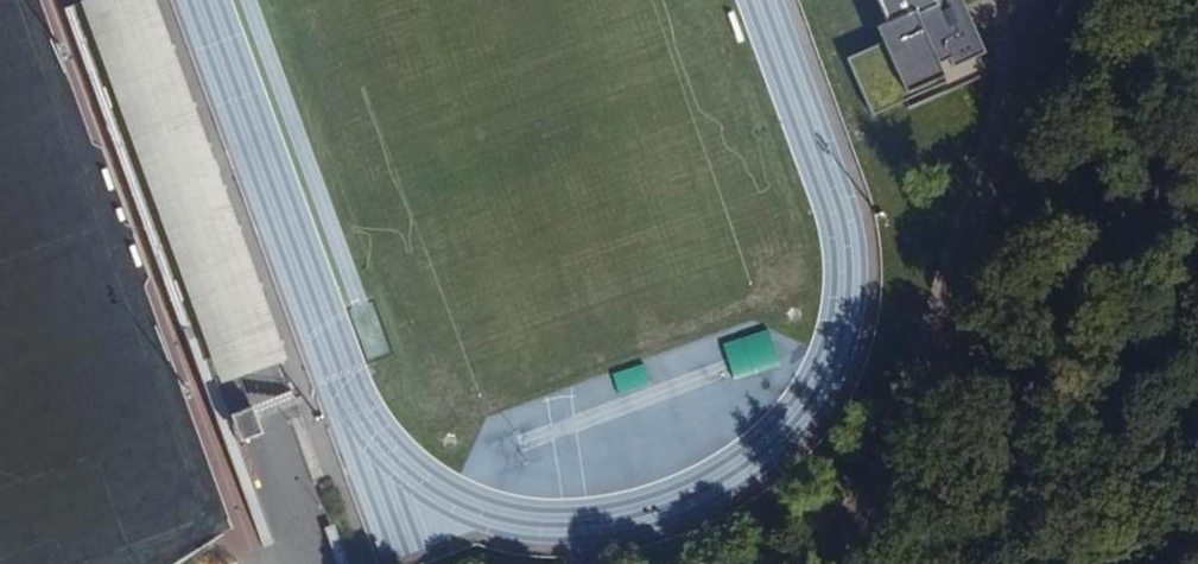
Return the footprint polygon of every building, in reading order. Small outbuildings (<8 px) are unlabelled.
[(55,5),(211,432),(289,403),(143,0),(68,0),(55,5)] [(886,30),(839,50),(863,107),(899,92),(903,101),(976,66),(948,0),(873,0),(886,30)]
